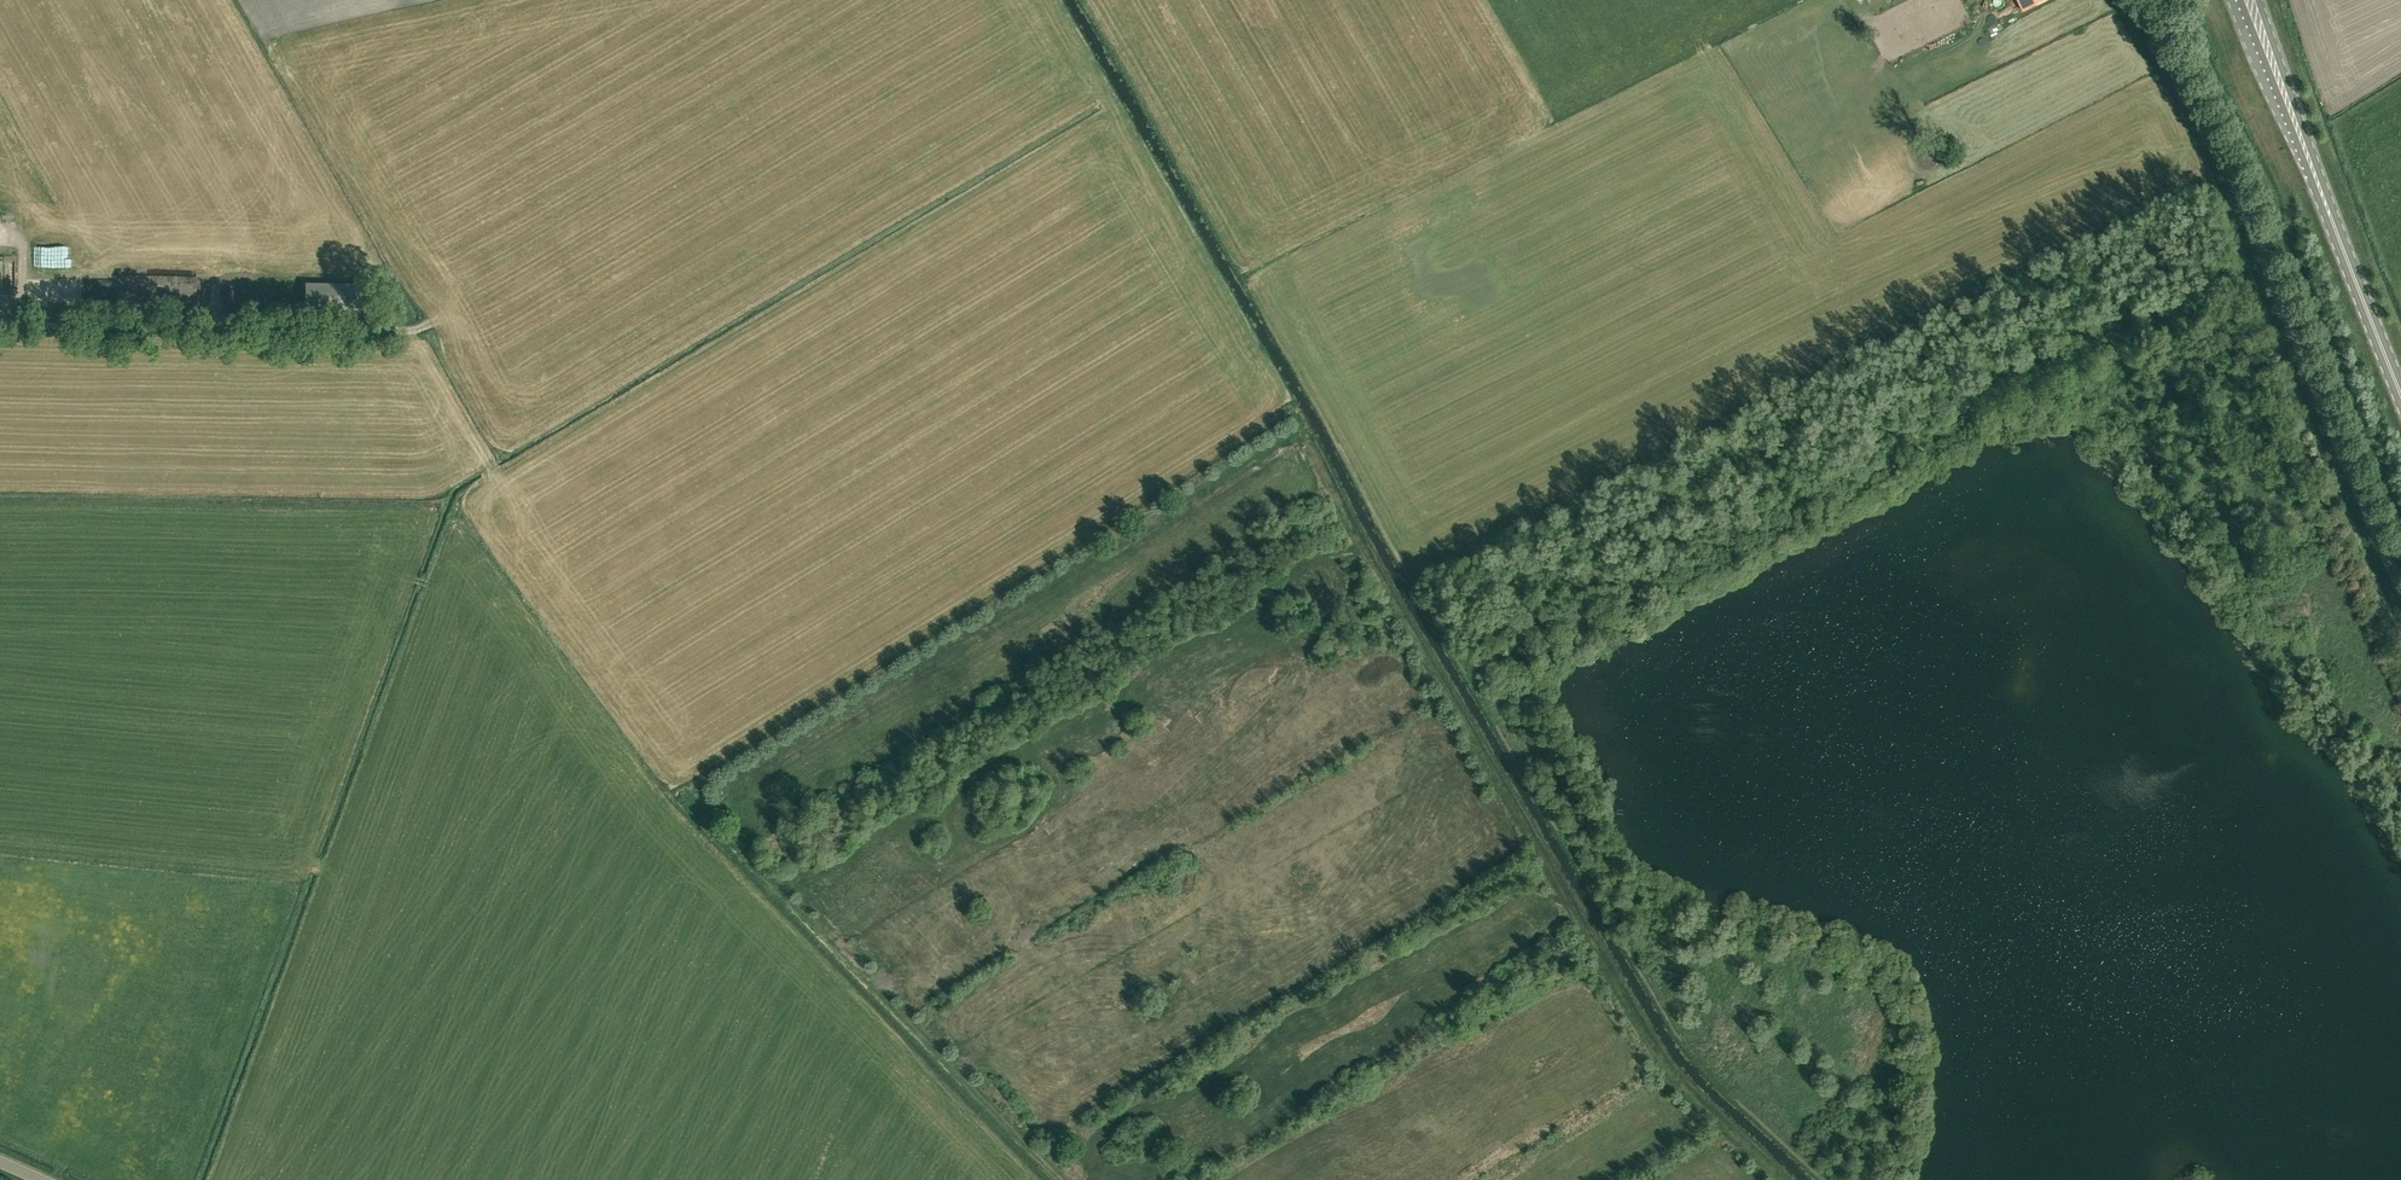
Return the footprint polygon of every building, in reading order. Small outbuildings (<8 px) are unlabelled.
[(2047,0),(2018,0),(2023,11),(2047,0)] [(367,309),(368,285),(305,284),(305,308),(367,309)]
